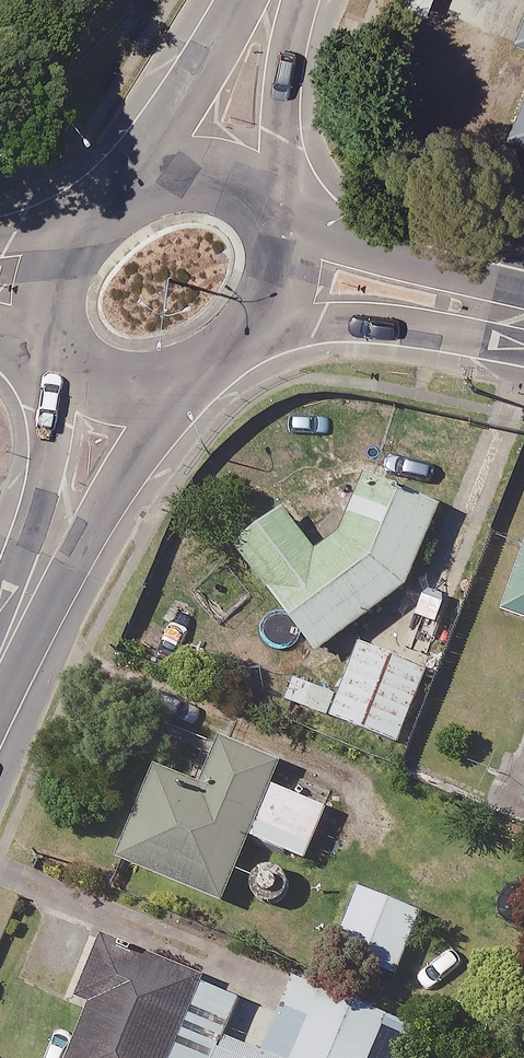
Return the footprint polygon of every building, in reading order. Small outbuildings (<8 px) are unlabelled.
[(514,136),(523,140),(523,111),(514,136)] [(348,538),(325,555),(293,512),(244,548),(326,659),(416,593),(451,512),(374,479),(348,538)] [(511,618),(523,623),(523,579),(511,618)] [(436,673),(368,646),(338,721),(406,748),(436,673)] [(291,766),(230,740),(208,793),(162,774),(125,864),(231,908),(258,842),(280,789),(291,766)] [(334,811),(280,789),(258,842),(312,864),(334,811)] [(431,917),(367,891),(342,953),(406,979),(431,917)] [(112,940),(86,1003),(99,1009),(79,1057),(182,1057),(214,982),(112,940)] [(302,1057),(444,1057),(451,1040),(333,988),(302,1057)]
